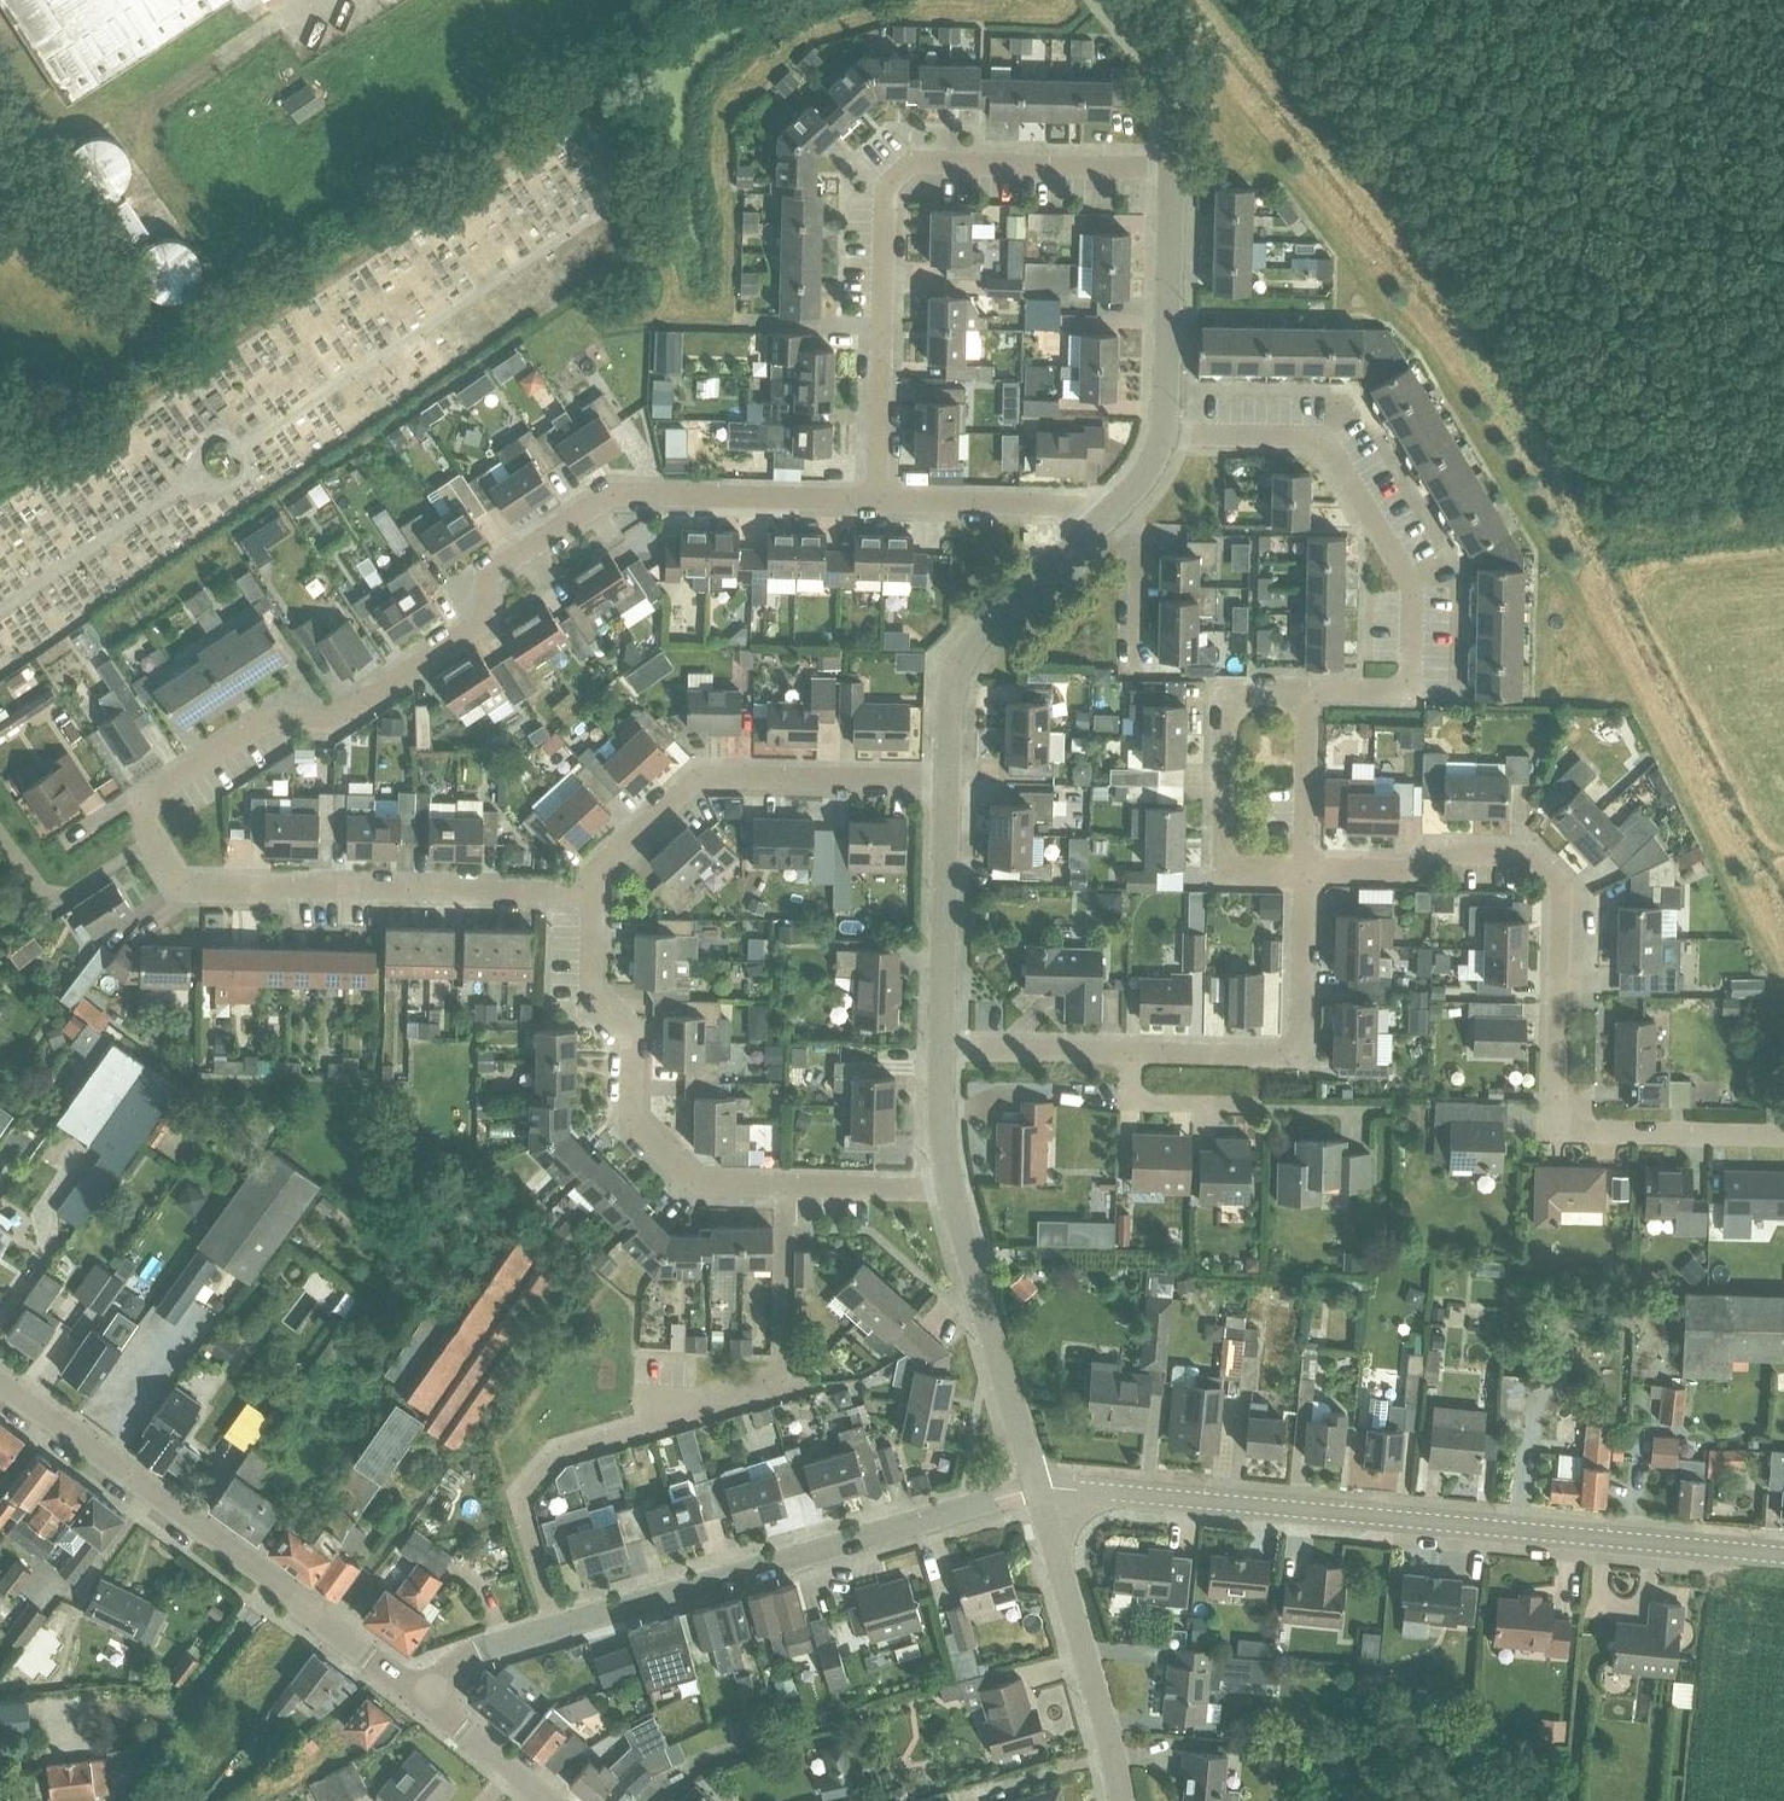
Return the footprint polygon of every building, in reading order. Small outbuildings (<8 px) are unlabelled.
[(68,101),(224,0),(2,0),(68,101)] [(906,40),(906,25),(896,25),(896,40),(906,40)] [(906,25),(906,40),(916,41),(917,25),(906,25)] [(951,41),(952,27),(941,27),(941,41),(951,41)] [(952,27),(951,41),(962,42),(962,27),(952,27)] [(1023,53),(1023,38),(1012,37),(1012,53),(1023,53)] [(1033,38),(1023,38),(1023,53),(1033,53),(1033,38)] [(1083,54),(1084,39),(1073,38),(1072,54),(1083,54)] [(1084,39),(1083,54),(1093,54),(1094,39),(1084,39)] [(805,57),(815,68),(823,61),(813,50),(805,57)] [(878,95),(864,55),(830,87),(843,101),(834,109),(852,127),(861,119),(857,114),(878,95)] [(910,56),(864,55),(878,95),(907,96),(907,103),(918,103),(920,75),(909,75),(910,56)] [(815,68),(805,57),(798,65),(808,75),(815,68)] [(920,75),(918,103),(949,104),(951,65),(920,64),(920,75)] [(1082,80),(1082,119),(1112,119),(1113,103),(1132,103),(1133,76),(1128,64),(1111,64),(1110,80),(1082,80)] [(951,65),(949,104),(981,105),(982,66),(951,65)] [(791,71),(784,77),(794,88),(801,82),(791,71)] [(794,88),(784,77),(777,84),(787,95),(794,88)] [(1021,117),(1022,78),(991,78),(990,116),(1021,117)] [(1022,78),(1021,117),(1051,118),(1052,79),(1022,78)] [(1052,79),(1051,118),(1082,119),(1082,80),(1052,79)] [(323,103),(309,82),(285,97),(300,119),(323,103)] [(813,103),(779,135),(817,153),(838,131),(843,136),(852,127),(834,109),(826,117),(813,103)] [(817,153),(779,135),(778,181),(796,182),(797,192),(823,193),(823,181),(816,182),(817,153)] [(119,194),(120,193),(122,192),(123,191),(124,190),(125,189),(126,187),(127,186),(128,184),(129,183),(130,181),(130,180),(131,178),(132,176),(132,175),(132,173),(132,171),(132,169),(132,168),(132,166),(132,164),(132,163),(132,161),(131,159),(130,158),(130,156),(129,154),(128,153),(127,151),(126,150),(125,149),(124,147),(123,146),(122,145),(120,144),(119,143),(117,142),(116,141),(114,140),(113,140),(111,139),(110,139),(108,138),(106,138),(104,137),(103,137),(101,137),(99,137),(97,137),(96,137),(94,138),(92,138),(91,139),(89,139),(87,140),(86,141),(84,141),(83,142),(81,143),(80,144),(78,146),(77,147),(76,148),(75,149),(74,151),(73,152),(72,154),(71,156),(71,157),(70,159),(70,160),(69,162),(69,164),(69,166),(69,167),(69,169),(69,171),(69,173),(69,174),(70,176),(70,178),(71,179),(71,181),(72,183),(73,184),(74,186),(75,187),(76,188),(77,190),(78,191),(80,192),(81,193),(83,194),(84,195),(86,196),(87,197),(89,198),(90,198),(92,199),(94,199),(96,200),(97,200),(99,200),(101,200),(103,200),(104,200),(106,200),(108,199),(109,199),(111,198),(113,198),(114,197),(116,196),(117,195),(119,194)] [(738,165),(738,176),(753,176),(754,166),(738,165)] [(753,176),(738,176),(738,186),(753,187),(753,176)] [(1216,214),(1253,214),(1254,188),(1217,187),(1216,214)] [(823,193),(797,192),(785,192),(784,223),(822,224),(823,193)] [(123,253),(151,234),(127,200),(100,219),(123,253)] [(1285,216),(1295,208),(1288,200),(1279,207),(1285,216)] [(1295,208),(1285,216),(1291,224),(1302,216),(1295,208)] [(932,210),(931,236),(971,237),(971,223),(983,223),(983,211),(932,210)] [(744,212),(744,222),(760,222),(760,213),(744,212)] [(1027,214),(1010,213),(1010,236),(1026,237),(1027,214)] [(1029,213),(1029,228),(1062,229),(1062,213),(1029,213)] [(1253,214),(1216,214),(1216,239),(1252,240),(1253,214)] [(760,222),(744,222),(744,232),(760,232),(760,222)] [(822,224),(784,223),(783,253),(821,254),(822,224)] [(1094,233),(1094,264),(1129,265),(1130,233),(1094,233)] [(971,237),(931,236),(930,263),(947,263),(947,278),(981,278),(982,252),(971,252),(971,237)] [(139,270),(139,272),(140,274),(140,276),(140,277),(141,279),(141,281),(142,282),(143,284),(143,286),(144,287),(145,289),(146,290),(148,291),(149,293),(150,294),(151,295),(153,296),(154,297),(156,298),(157,299),(159,299),(161,300),(162,301),(164,301),(166,301),(168,302),(169,302),(171,302),(173,302),(175,302),(176,301),(178,301),(180,301),(181,300),(183,299),(185,299),(186,298),(188,297),(189,296),(191,295),(192,294),(193,293),(195,292),(196,291),(197,289),(198,288),(199,287),(200,285),(201,283),(201,282),(202,280),(202,279),(203,277),(203,275),(203,273),(203,272),(203,270),(203,268),(203,267),(203,265),(203,263),(202,261),(201,260),(201,258),(200,257),(199,255),(198,254),(197,252),(196,251),(195,250),(194,248),(193,247),(191,246),(190,245),(188,244),(187,243),(185,242),(184,242),(182,241),(180,241),(179,240),(177,240),(175,240),(174,239),(172,239),(170,239),(169,239),(167,239),(165,239),(163,240),(162,240),(160,240),(158,241),(157,242),(155,242),(154,243),(152,244),(151,245),(150,246),(148,247),(147,248),(146,250),(145,251),(144,253),(143,254),(142,256),(142,257),(141,259),(140,260),(140,262),(140,264),(139,265),(139,267),(139,269),(139,270)] [(1252,240),(1216,239),(1215,265),(1251,266),(1252,240)] [(783,253),(782,283),(820,284),(821,254),(783,253)] [(1320,268),(1333,269),(1334,258),(1321,258),(1320,268)] [(1007,259),(1006,279),(1022,279),(1023,259),(1007,259)] [(1129,265),(1094,264),(1093,296),(1129,296),(1129,265)] [(1251,266),(1215,265),(1214,292),(1250,293),(1251,266)] [(1333,269),(1320,268),(1320,279),(1333,280),(1333,269)] [(742,273),(742,283),(758,283),(758,273),(742,273)] [(988,294),(1022,295),(1022,279),(1006,279),(989,279),(988,294)] [(758,283),(742,283),(742,294),(758,294),(758,283)] [(820,284),(782,283),(781,314),(819,316),(820,284)] [(930,296),(929,328),(981,330),(988,330),(989,316),(979,316),(979,313),(971,299),(966,298),(966,297),(930,296)] [(1028,300),(1028,314),(1062,315),(1062,300),(1038,300),(1028,300)] [(1062,315),(1028,314),(1028,329),(1061,329),(1062,315)] [(1235,371),(1236,326),(1203,326),(1203,345),(1199,345),(1199,379),(1217,379),(1217,370),(1235,371)] [(1236,326),(1235,371),(1253,371),(1253,380),(1267,380),(1267,327),(1236,326)] [(1299,327),(1267,327),(1267,380),(1280,380),(1280,371),(1298,372),(1299,327)] [(1331,328),(1299,327),(1298,372),(1317,372),(1316,381),(1330,381),(1331,328)] [(981,330),(929,328),(928,359),(964,361),(982,361),(983,338),(981,335),(981,330)] [(1363,328),(1331,328),(1330,381),(1344,381),(1344,372),(1362,373),(1363,328)] [(1363,328),(1362,373),(1369,384),(1408,361),(1388,329),(1363,328)] [(770,333),(769,362),(774,362),(773,378),(795,378),(833,379),(834,349),(809,348),(809,334),(778,334),(770,333)] [(1082,366),(1118,367),(1119,335),(1083,334),(1082,366)] [(655,353),(655,375),(682,376),(683,354),(655,353)] [(506,360),(494,368),(502,380),(514,372),(506,360)] [(1408,361),(1369,384),(1381,404),(1373,408),(1378,416),(1424,389),(1408,361)] [(546,364),(526,370),(532,391),(552,385),(546,364)] [(945,364),(945,379),(980,380),(980,365),(945,364)] [(980,365),(980,380),(993,380),(993,365),(980,365)] [(1117,398),(1118,367),(1082,366),(1061,366),(1061,378),(1081,378),(1081,397),(1114,398),(1117,398)] [(833,379),(795,378),(795,394),(777,394),(776,400),(762,400),(761,423),(776,423),(794,424),(806,422),(806,408),(833,409),(833,379)] [(481,396),(471,382),(458,391),(468,405),(481,396)] [(1006,382),(1006,398),(1021,398),(1022,382),(1006,382)] [(917,431),(958,432),(965,432),(966,388),(924,387),(924,401),(918,401),(917,431)] [(1424,389),(1378,416),(1388,432),(1395,427),(1402,439),(1440,416),(1424,389)] [(654,417),(673,417),(673,390),(655,390),(654,417)] [(591,419),(580,426),(603,462),(623,449),(611,430),(623,422),(604,393),(583,407),(591,419)] [(448,396),(439,401),(444,409),(453,403),(448,396)] [(1059,400),(1024,399),(1024,415),(1059,416),(1059,400)] [(438,402),(422,412),(429,423),(445,413),(438,402)] [(557,423),(535,438),(554,467),(568,459),(580,477),(603,462),(580,426),(568,409),(554,418),(557,423)] [(1440,416),(1402,439),(1411,454),(1404,459),(1411,471),(1457,443),(1440,416)] [(776,423),(761,423),(750,422),(749,439),(769,440),(769,438),(775,438),(774,467),(805,467),(805,453),(831,454),(832,423),(806,422),(794,424),(776,423)] [(471,439),(490,438),(490,424),(471,424),(471,439)] [(1085,433),(1038,432),(1037,455),(1037,469),(1037,470),(1085,471),(1086,460),(1103,460),(1104,427),(1085,426),(1085,433)] [(401,427),(391,433),(398,443),(407,436),(401,427)] [(530,430),(497,452),(502,459),(510,472),(533,506),(555,492),(543,475),(554,467),(535,438),(530,430)] [(958,432),(917,431),(916,459),(931,459),(930,475),(930,484),(964,485),(964,475),(965,460),(957,460),(958,432)] [(425,443),(434,457),(447,448),(438,434),(425,443)] [(1021,436),(1005,436),(1005,453),(1021,453),(1021,436)] [(1457,443),(1411,471),(1418,482),(1425,478),(1435,493),(1473,471),(1457,443)] [(1026,455),(1026,469),(1037,469),(1037,455),(1026,455)] [(686,470),(686,456),(667,456),(667,470),(686,470)] [(461,472),(460,472),(486,512),(499,503),(510,521),(533,506),(510,472),(502,459),(494,464),(488,468),(468,482),(461,472)] [(1489,498),(1473,471),(1435,493),(1444,509),(1436,514),(1443,525),(1489,498)] [(439,487),(426,495),(441,517),(464,551),(486,537),(474,519),(486,512),(460,472),(447,481),(439,487)] [(1272,499),(1310,499),(1310,472),(1273,472),(1272,499)] [(337,474),(326,481),(333,493),(345,485),(337,474)] [(1226,487),(1226,497),(1239,498),(1239,487),(1226,487)] [(300,514),(313,505),(306,494),(292,503),(300,514)] [(1239,498),(1226,497),(1225,508),(1239,508),(1239,498)] [(1489,498),(1443,525),(1450,537),(1458,532),(1469,550),(1507,527),(1489,498)] [(1310,499),(1272,499),(1272,525),(1309,526),(1310,499)] [(464,551),(441,517),(429,524),(421,512),(400,526),(419,556),(431,548),(442,565),(464,551)] [(257,567),(271,557),(264,547),(278,538),(268,522),(240,541),(257,567)] [(1524,555),(1507,527),(1469,550),(1479,567),(1524,568),(1524,555)] [(710,573),(711,531),(681,530),(681,546),(667,546),(666,580),(682,580),(682,572),(695,573),(695,590),(710,590),(710,573)] [(739,532),(711,531),(710,573),(710,590),(723,590),(724,573),(739,573),(739,582),(754,582),(754,570),(754,548),(739,548),(739,532)] [(754,570),(754,582),(753,602),(768,603),(769,574),(797,575),(798,533),(769,532),(768,548),(754,548),(754,570)] [(827,534),(798,533),(797,575),(826,575),(826,583),(840,584),(841,550),(826,550),(827,534)] [(855,550),(841,550),(840,584),(855,584),(855,576),(883,577),(884,535),(855,534),(855,550)] [(884,535),(883,577),(883,593),(911,593),(912,585),(927,586),(928,552),(913,552),(913,536),(884,535)] [(1260,535),(1260,548),(1273,548),(1273,535),(1260,535)] [(1308,536),(1308,563),(1345,564),(1345,537),(1308,536)] [(1187,585),(1198,586),(1198,569),(1217,570),(1218,541),(1187,540),(1187,555),(1161,554),(1161,585),(1187,585)] [(1232,543),(1232,556),(1248,556),(1249,543),(1232,543)] [(588,566),(620,615),(649,595),(653,602),(665,594),(641,558),(630,566),(623,570),(610,551),(588,566)] [(399,571),(386,579),(416,625),(439,610),(427,593),(440,585),(420,557),(399,571)] [(1308,563),(1307,588),(1345,589),(1345,564),(1308,563)] [(588,566),(566,580),(578,599),(566,607),(571,615),(583,634),(591,645),(604,637),(602,634),(599,629),(612,620),(620,615),(588,566)] [(1470,586),(1469,600),(1523,601),(1524,568),(1479,567),(1479,586),(1470,586)] [(1231,582),(1245,583),(1245,571),(1232,570),(1231,582)] [(1259,577),(1259,587),(1272,588),(1272,577),(1259,577)] [(374,587),(353,601),(371,629),(384,621),(392,634),(395,639),(403,634),(416,625),(386,579),(374,587)] [(1161,599),(1160,629),(1197,630),(1198,614),(1217,614),(1217,586),(1198,586),(1187,585),(1186,600),(1161,599)] [(1272,588),(1259,587),(1259,598),(1272,598),(1272,588)] [(206,588),(187,601),(197,615),(215,603),(206,588)] [(1345,589),(1307,588),(1307,614),(1344,615),(1345,589)] [(268,595),(254,604),(262,616),(276,607),(268,595)] [(1523,601),(1469,600),(1469,613),(1478,613),(1477,632),(1522,633),(1523,601)] [(1237,601),(1237,624),(1252,624),(1252,601),(1237,601)] [(591,645),(571,615),(559,622),(547,604),(525,619),(554,665),(560,666),(565,663),(567,657),(562,650),(572,643),(582,658),(594,650),(591,645)] [(1344,615),(1307,614),(1306,640),(1344,640),(1344,615)] [(313,617),(296,629),(312,653),(324,646),(344,676),(372,656),(348,619),(325,634),(313,617)] [(225,636),(254,681),(291,657),(266,618),(242,634),(238,628),(225,636)] [(554,665),(525,619),(502,634),(514,652),(503,660),(527,696),(539,688),(534,680),(555,666),(554,665)] [(744,625),(730,637),(730,643),(748,644),(748,625),(744,625)] [(1258,639),(1271,639),(1271,629),(1258,628),(1258,639)] [(1197,630),(1160,629),(1160,659),(1186,660),(1185,675),(1216,675),(1216,646),(1197,646),(1197,630)] [(85,630),(74,638),(88,659),(99,651),(85,630)] [(907,631),(885,631),(885,649),(906,649),(909,644),(910,637),(907,631)] [(1468,650),(1468,663),(1521,665),(1522,633),(1477,632),(1477,650),(1468,650)] [(254,681),(225,636),(200,653),(204,659),(193,665),(222,710),(248,694),(244,688),(254,681)] [(1271,639),(1258,639),(1258,649),(1271,649),(1271,639)] [(1344,640),(1306,640),(1306,667),(1343,667),(1344,640)] [(746,667),(755,667),(756,645),(736,645),(735,656),(746,667)] [(479,649),(457,663),(482,701),(489,711),(510,697),(514,704),(523,699),(527,696),(503,660),(491,667),(479,649)] [(898,652),(898,669),(924,669),(924,652),(898,652)] [(842,668),(843,653),(819,653),(819,668),(842,668)] [(112,659),(99,667),(113,690),(100,698),(112,717),(100,725),(127,764),(153,747),(135,719),(147,711),(112,659)] [(482,701),(457,663),(435,678),(460,716),(482,701)] [(1521,665),(1468,663),(1468,677),(1476,677),(1476,696),(1521,697),(1521,665)] [(222,710),(193,665),(156,690),(181,728),(206,713),(209,719),(222,710)] [(636,667),(625,675),(638,693),(649,685),(636,667)] [(1049,669),(1029,668),(1029,681),(1049,681),(1049,669)] [(1095,683),(1105,683),(1110,679),(1110,668),(1095,668),(1095,683)] [(20,669),(6,678),(14,691),(28,681),(20,669)] [(147,670),(132,680),(139,691),(153,680),(147,670)] [(835,720),(835,678),(813,678),(813,704),(769,703),(769,704),(768,716),(768,743),(817,744),(817,720),(835,720)] [(909,747),(910,705),(863,704),(864,683),(842,682),(841,722),(856,722),(855,746),(909,747)] [(1009,701),(1009,730),(1050,730),(1051,702),(1057,702),(1058,687),(1023,687),(1023,702),(1009,701)] [(53,688),(36,699),(42,709),(59,697),(53,688)] [(721,733),(739,733),(739,689),(687,689),(687,727),(721,727),(721,733)] [(1123,717),(1122,732),(1144,732),(1186,733),(1186,705),(1165,705),(1165,690),(1164,690),(1131,689),(1131,704),(1130,704),(1130,717),(1123,717)] [(416,746),(432,746),(431,704),(415,704),(416,746)] [(754,704),(754,716),(768,716),(769,704),(754,704)] [(641,727),(623,744),(651,774),(671,756),(664,748),(674,739),(644,707),(633,717),(641,727)] [(1426,707),(1426,724),(1441,724),(1442,707),(1426,707)] [(0,712),(0,723),(11,715),(6,708),(0,712)] [(28,718),(21,709),(11,715),(0,723),(0,742),(6,739),(3,734),(9,730),(12,735),(22,728),(19,724),(28,718)] [(1077,730),(1090,730),(1090,711),(1078,711),(1077,730)] [(407,716),(385,715),(384,732),(406,732),(407,716)] [(62,723),(73,739),(83,733),(72,716),(62,723)] [(546,725),(535,732),(542,743),(552,735),(546,725)] [(1050,730),(1009,730),(1008,759),(1011,759),(1010,774),(1022,774),(1056,775),(1056,760),(1060,760),(1060,731),(1050,730)] [(1421,746),(1421,731),(1401,730),(1401,746),(1421,746)] [(1110,768),(1110,783),(1114,783),(1132,783),(1159,784),(1159,763),(1184,763),(1185,763),(1186,733),(1144,732),(1143,762),(1143,768),(1128,768),(1110,768)] [(651,774),(623,744),(614,734),(595,752),(589,745),(578,755),(581,759),(586,764),(614,794),(625,783),(632,792),(651,774)] [(504,735),(493,742),(499,752),(514,752),(504,735)] [(336,747),(336,761),(346,762),(346,748),(336,747)] [(297,761),(316,761),(316,748),(297,748),(297,761)] [(1425,751),(1424,780),(1448,781),(1447,798),(1447,813),(1477,814),(1477,773),(1477,761),(1450,761),(1450,752),(1425,751)] [(1656,759),(1650,751),(1641,757),(1647,765),(1656,759)] [(79,801),(95,791),(70,753),(53,764),(57,770),(27,789),(49,824),(81,803),(79,801)] [(1477,773),(1477,814),(1507,815),(1507,799),(1513,799),(1514,782),(1531,782),(1532,754),(1509,754),(1508,774),(1477,773)] [(1576,837),(1605,809),(1585,789),(1600,774),(1583,757),(1564,775),(1576,787),(1564,799),(1568,803),(1555,815),(1576,837)] [(438,759),(424,760),(424,770),(438,770),(438,759)] [(1075,777),(1092,777),(1092,761),(1082,761),(1075,768),(1075,777)] [(571,768),(551,787),(552,788),(562,799),(591,830),(612,811),(604,803),(614,794),(586,764),(575,773),(571,768)] [(1661,768),(1649,775),(1654,785),(1667,779),(1661,768)] [(18,772),(9,778),(18,792),(27,786),(18,772)] [(1372,831),(1374,781),(1326,779),(1325,813),(1347,814),(1346,830),(1372,831)] [(1373,792),(1372,831),(1398,832),(1399,815),(1413,816),(1414,782),(1399,781),(1392,781),(1392,779),(1374,779),(1374,781),(1373,792)] [(508,781),(498,781),(498,803),(508,803),(508,781)] [(1132,783),(1114,783),(1114,800),(1132,800),(1151,800),(1158,801),(1159,784),(1132,783)] [(591,830),(562,799),(552,788),(533,805),(535,808),(524,818),(554,850),(564,840),(572,848),(591,830)] [(292,798),(291,853),(318,854),(318,839),(332,839),(333,791),(318,791),(318,796),(292,795),(292,798)] [(374,792),(333,791),(332,839),(347,840),(347,855),(372,855),(373,814),(374,814),(374,799),(374,792)] [(993,804),(993,833),(1034,834),(1034,820),(1055,820),(1055,791),(1022,791),(1022,804),(993,804)] [(373,814),(372,855),(400,856),(401,841),(414,841),(415,808),(415,793),(398,793),(398,799),(374,799),(374,814),(373,814)] [(415,808),(414,841),(429,842),(429,856),(455,857),(456,802),(430,801),(430,793),(415,793),(415,808)] [(291,853),(292,798),(251,797),(250,838),(265,838),(265,853),(291,853)] [(742,801),(727,800),(726,815),(741,816),(742,801)] [(456,802),(455,857),(483,857),(483,843),(496,844),(497,809),(482,809),(483,802),(456,802)] [(1605,809),(1576,837),(1598,860),(1610,848),(1620,839),(1632,852),(1623,861),(1633,871),(1669,854),(1656,834),(1654,831),(1659,826),(1639,803),(1626,815),(1633,824),(1626,831),(1605,809)] [(1135,805),(1134,835),(1150,835),(1186,836),(1186,806),(1181,806),(1158,805),(1151,805),(1135,805)] [(755,817),(754,865),(769,866),(769,860),(815,861),(814,882),(835,882),(836,829),(816,829),(816,819),(755,817)] [(851,820),(850,854),(887,855),(887,869),(906,869),(907,819),(883,818),(883,821),(851,820)] [(689,826),(670,844),(697,873),(708,862),(718,873),(726,866),(737,855),(709,825),(698,836),(689,826)] [(1094,863),(1094,832),(1072,833),(1073,864),(1094,863)] [(1034,834),(993,833),(993,862),(1021,862),(1021,877),(1054,878),(1054,862),(1044,862),(1045,834),(1034,834)] [(1150,835),(1150,865),(1185,866),(1186,836),(1150,835)] [(697,873),(670,844),(651,861),(665,877),(655,887),(678,912),(697,894),(686,882),(697,873)] [(1700,846),(1684,854),(1689,864),(1705,857),(1700,846)] [(1621,905),(1620,935),(1661,936),(1662,906),(1683,906),(1683,884),(1676,884),(1677,867),(1673,857),(1655,864),(1643,870),(1642,900),(1630,900),(1630,905),(1621,905)] [(1088,870),(1073,870),(1073,886),(1087,887),(1088,870)] [(1159,871),(1129,870),(1128,888),(1159,889),(1159,871)] [(855,907),(853,874),(838,875),(839,907),(855,907)] [(85,942),(133,911),(113,881),(76,905),(85,920),(75,927),(85,942)] [(1363,897),(1396,899),(1397,886),(1364,884),(1363,897)] [(1097,916),(1121,917),(1121,893),(1097,892),(1097,916)] [(1433,910),(1452,910),(1453,892),(1434,892),(1433,910)] [(749,906),(766,913),(770,903),(753,896),(749,906)] [(1261,898),(1261,917),(1280,917),(1280,898),(1261,898)] [(1187,933),(1186,967),(1206,968),(1207,933),(1206,933),(1207,901),(1190,900),(1189,933),(1187,933)] [(1339,944),(1381,945),(1394,945),(1396,902),(1360,901),(1360,915),(1339,915),(1339,944)] [(1468,905),(1467,931),(1488,932),(1487,948),(1528,949),(1529,920),(1511,920),(1512,906),(1482,905),(1468,905)] [(636,932),(636,958),(690,959),(701,960),(701,935),(692,935),(692,919),(659,918),(658,932),(636,932)] [(725,936),(725,921),(707,922),(707,937),(725,936)] [(409,974),(410,925),(386,925),(385,973),(397,973),(409,974)] [(432,974),(433,926),(410,925),(409,974),(432,974)] [(781,925),(781,941),(802,942),(802,925),(781,925)] [(456,926),(433,926),(432,974),(455,975),(456,926)] [(488,976),(489,927),(466,927),(465,975),(488,976)] [(510,976),(512,928),(489,927),(488,976),(510,976)] [(534,929),(512,928),(510,976),(533,977),(534,929)] [(1284,957),(1284,934),(1266,934),(1265,968),(1283,968),(1284,957)] [(1661,936),(1620,935),(1620,967),(1636,967),(1636,972),(1652,973),(1652,989),(1681,990),(1681,966),(1678,966),(1679,939),(1661,938),(1661,936)] [(750,938),(750,959),(770,959),(770,938),(750,938)] [(125,942),(115,955),(105,967),(123,981),(139,982),(139,986),(190,987),(191,946),(141,945),(141,951),(136,950),(125,942)] [(1381,945),(1339,944),(1338,973),(1351,974),(1351,988),(1359,988),(1393,989),(1394,957),(1380,956),(1381,945)] [(83,995),(105,967),(115,955),(102,945),(60,998),(73,1009),(74,1007),(83,995)] [(23,946),(11,956),(21,969),(33,959),(23,946)] [(203,946),(202,979),(216,979),(215,999),(231,1000),(232,979),(233,947),(203,946)] [(232,979),(231,1000),(260,1000),(260,980),(261,947),(233,947),(232,979)] [(261,947),(260,980),(289,981),(290,948),(261,947)] [(290,948),(289,981),(317,982),(318,948),(290,948)] [(347,949),(318,948),(317,982),(346,982),(347,949)] [(852,991),(858,991),(857,1024),(896,1026),(897,994),(899,994),(900,977),(898,977),(899,950),(838,948),(837,966),(836,975),(852,991)] [(1067,1018),(1100,1018),(1101,992),(1102,950),(1027,948),(1026,964),(1023,964),(1023,974),(1026,974),(1026,990),(1059,991),(1059,987),(1068,988),(1067,1018)] [(1528,949),(1487,948),(1472,948),(1471,977),(1479,977),(1479,992),(1514,993),(1514,978),(1527,978),(1528,949)] [(347,949),(346,982),(376,983),(376,949),(347,949)] [(636,958),(635,984),(648,984),(677,985),(677,999),(688,1000),(692,1000),(692,985),(700,986),(700,975),(690,975),(690,959),(636,958)] [(752,965),(756,981),(769,977),(765,961),(752,965)] [(1264,1021),(1265,973),(1228,972),(1226,1019),(1264,1021)] [(1191,1019),(1192,975),(1173,974),(1173,981),(1143,980),(1142,1017),(1191,1019)] [(1746,993),(1765,993),(1765,977),(1746,977),(1746,993)] [(1115,979),(1115,989),(1128,990),(1128,979),(1115,979)] [(1337,1002),(1336,1031),(1378,1032),(1379,1003),(1393,1003),(1393,989),(1359,988),(1358,1003),(1337,1002)] [(1433,989),(1433,999),(1445,1000),(1445,990),(1433,989)] [(1412,1005),(1426,1005),(1427,990),(1413,990),(1412,1005)] [(83,995),(74,1007),(101,1029),(111,1016),(83,995)] [(1740,1012),(1740,997),(1725,997),(1725,1011),(1740,1012)] [(665,1014),(665,1040),(704,1041),(733,1041),(734,1021),(730,1016),(721,1016),(721,1001),(692,1000),(688,1000),(687,1014),(665,1014)] [(485,1018),(486,1001),(475,1001),(474,1017),(485,1018)] [(497,1002),(486,1001),(485,1018),(496,1018),(497,1002)] [(1527,1053),(1528,1017),(1502,1017),(1502,1001),(1471,1001),(1471,1016),(1479,1016),(1478,1051),(1527,1053)] [(531,1019),(532,1002),(522,1002),(521,1018),(531,1019)] [(750,1002),(750,1019),(769,1019),(769,1002),(750,1002)] [(1429,1018),(1441,1018),(1442,1002),(1430,1002),(1429,1018)] [(85,1021),(74,1013),(63,1029),(74,1037),(85,1021)] [(1669,1067),(1657,1067),(1658,1020),(1619,1020),(1618,1078),(1634,1078),(1634,1083),(1633,1083),(1633,1105),(1671,1105),(1690,1106),(1691,1078),(1669,1078),(1669,1067)] [(429,1037),(429,1021),(418,1021),(418,1036),(429,1037)] [(429,1021),(429,1037),(440,1037),(440,1022),(429,1021)] [(1409,1021),(1408,1033),(1427,1033),(1427,1021),(1409,1021)] [(97,1062),(111,1043),(87,1026),(73,1045),(97,1062)] [(60,1027),(49,1030),(55,1049),(66,1045),(60,1027)] [(536,1028),(536,1059),(575,1059),(575,1028),(542,1027),(536,1028)] [(1378,1032),(1336,1031),(1336,1060),(1357,1061),(1356,1075),(1391,1076),(1391,1062),(1378,1061),(1378,1032)] [(216,1033),(216,1051),(230,1052),(230,1034),(216,1033)] [(665,1040),(664,1066),(686,1066),(686,1081),(713,1081),(719,1081),(720,1055),(733,1056),(733,1041),(704,1041),(665,1040)] [(176,1087),(111,1043),(97,1062),(56,1119),(102,1152),(83,1180),(80,1178),(57,1211),(79,1225),(176,1087)] [(785,1044),(768,1044),(768,1063),(784,1063),(785,1044)] [(478,1059),(495,1059),(496,1048),(479,1048),(478,1059)] [(244,1060),(230,1060),(229,1072),(258,1073),(258,1061),(258,1053),(244,1053),(244,1060)] [(514,1075),(532,1074),(531,1058),(512,1059),(514,1075)] [(229,1072),(230,1060),(215,1059),(215,1072),(229,1072)] [(495,1059),(478,1059),(478,1069),(495,1070),(495,1059)] [(575,1059),(536,1059),(536,1090),(548,1090),(575,1090),(575,1059)] [(853,1105),(894,1106),(895,1077),(881,1077),(881,1061),(836,1059),(835,1089),(853,1089),(853,1105)] [(272,1061),(272,1073),(287,1074),(288,1061),(272,1061)] [(288,1061),(287,1074),(301,1074),(301,1062),(288,1061)] [(344,1075),(344,1063),(329,1063),(329,1075),(344,1075)] [(344,1063),(344,1075),(359,1076),(359,1064),(344,1063)] [(392,1079),(393,1064),(384,1064),(383,1078),(392,1079)] [(696,1096),(696,1122),(735,1122),(736,1107),(750,1107),(751,1097),(729,1096),(729,1082),(719,1081),(713,1081),(712,1096),(696,1096)] [(1353,1087),(1342,1087),(1342,1098),(1353,1098),(1353,1087)] [(575,1090),(548,1090),(547,1100),(529,1100),(529,1147),(567,1129),(568,1101),(575,1101),(575,1090)] [(478,1104),(495,1104),(495,1093),(479,1093),(478,1104)] [(1443,1101),(1437,1101),(1437,1118),(1437,1130),(1453,1130),(1452,1172),(1474,1172),(1474,1166),(1505,1167),(1506,1121),(1476,1121),(1476,1101),(1443,1101)] [(1027,1179),(1041,1179),(1042,1137),(1052,1138),(1053,1102),(1023,1102),(1022,1122),(998,1122),(998,1142),(1000,1142),(999,1178),(1015,1178),(1018,1181),(1024,1181),(1027,1179)] [(495,1104),(478,1104),(478,1117),(494,1117),(495,1104)] [(4,1130),(14,1116),(0,1105),(0,1127),(4,1130)] [(894,1106),(853,1105),(852,1132),(845,1132),(845,1147),(879,1148),(879,1135),(893,1135),(894,1106)] [(177,1114),(168,1108),(158,1123),(167,1129),(177,1114)] [(801,1109),(796,1124),(807,1128),(812,1113),(801,1109)] [(696,1122),(695,1148),(722,1148),(721,1165),(749,1165),(750,1153),(750,1138),(750,1123),(735,1122),(696,1122)] [(157,1125),(147,1139),(155,1145),(165,1131),(157,1125)] [(588,1150),(567,1129),(529,1147),(561,1179),(574,1166),(581,1174),(601,1154),(593,1145),(588,1150)] [(1189,1189),(1190,1136),(1134,1135),(1133,1187),(1189,1189)] [(1217,1149),(1201,1149),(1199,1200),(1248,1201),(1249,1138),(1217,1138),(1217,1149)] [(1371,1187),(1372,1151),(1343,1150),(1343,1139),(1301,1138),(1301,1159),(1279,1159),(1278,1201),(1321,1202),(1322,1181),(1340,1182),(1340,1186),(1371,1187)] [(248,1281),(319,1182),(267,1147),(196,1244),(248,1281)] [(135,1172),(148,1153),(141,1148),(127,1167),(135,1172)] [(601,1154),(581,1174),(573,1182),(595,1204),(623,1176),(601,1154)] [(1605,1207),(1607,1167),(1540,1165),(1538,1222),(1561,1223),(1561,1205),(1605,1207)] [(1705,1231),(1707,1196),(1692,1196),(1693,1169),(1650,1167),(1648,1210),(1679,1211),(1678,1230),(1705,1231)] [(1723,1170),(1723,1214),(1783,1215),(1783,1171),(1723,1170)] [(1613,1175),(1613,1198),(1628,1199),(1629,1175),(1613,1175)] [(645,1198),(623,1176),(595,1204),(617,1226),(625,1217),(645,1198)] [(530,1208),(541,1197),(533,1189),(522,1201),(530,1208)] [(548,1205),(541,1197),(530,1208),(537,1216),(548,1205)] [(326,1198),(320,1206),(331,1216),(338,1207),(326,1198)] [(645,1198),(625,1217),(633,1225),(620,1238),(654,1271),(671,1234),(650,1212),(654,1207),(645,1198)] [(552,1210),(544,1218),(552,1225),(560,1217),(552,1210)] [(1118,1211),(1117,1243),(1130,1243),(1131,1212),(1118,1211)] [(566,1237),(577,1226),(569,1218),(558,1229),(566,1237)] [(1091,1221),(1091,1245),(1115,1245),(1116,1221),(1091,1221)] [(11,1233),(0,1225),(0,1250),(11,1233)] [(772,1225),(741,1226),(741,1264),(772,1264),(772,1225)] [(577,1226),(566,1237),(573,1245),(585,1234),(577,1226)] [(700,1233),(671,1234),(654,1271),(700,1271),(700,1253),(710,1253),(710,1226),(700,1226),(700,1233)] [(741,1226),(710,1226),(710,1253),(711,1265),(741,1264),(741,1226)] [(357,1500),(365,1505),(422,1423),(456,1448),(526,1347),(519,1343),(568,1269),(510,1228),(456,1307),(451,1303),(441,1317),(429,1309),(386,1372),(403,1385),(400,1391),(404,1394),(338,1487),(350,1495),(357,1500)] [(159,1305),(177,1318),(217,1261),(199,1248),(159,1305)] [(601,1267),(612,1256),(604,1248),(594,1259),(601,1267)] [(810,1284),(811,1249),(797,1248),(796,1284),(810,1284)] [(1344,1268),(1368,1269),(1368,1251),(1345,1251),(1344,1268)] [(111,1272),(88,1303),(102,1314),(125,1282),(138,1264),(126,1255),(113,1273),(111,1272)] [(612,1256),(601,1267),(608,1275),(620,1264),(612,1256)] [(1246,1256),(1245,1270),(1259,1270),(1260,1256),(1246,1256)] [(88,1303),(111,1272),(97,1261),(74,1293),(88,1303)] [(1695,1261),(1682,1273),(1692,1284),(1705,1272),(1695,1261)] [(837,1291),(832,1297),(846,1309),(857,1319),(889,1284),(864,1262),(837,1291)] [(45,1309),(62,1284),(45,1272),(22,1305),(26,1308),(8,1334),(36,1354),(60,1320),(45,1309)] [(1091,1374),(1087,1420),(1111,1423),(1111,1416),(1147,1419),(1150,1392),(1151,1372),(1166,1374),(1167,1365),(1170,1336),(1175,1274),(1148,1272),(1141,1371),(1122,1370),(1122,1377),(1091,1374)] [(1012,1284),(1022,1296),(1035,1285),(1024,1274),(1012,1284)] [(1192,1277),(1175,1280),(1179,1294),(1195,1291),(1192,1277)] [(1303,1283),(1282,1281),(1281,1295),(1302,1297),(1303,1283)] [(348,1312),(362,1294),(349,1284),(335,1301),(348,1312)] [(914,1306),(889,1284),(857,1319),(869,1330),(874,1324),(886,1336),(887,1335),(906,1352),(911,1349),(932,1335),(908,1313),(914,1306)] [(303,1327),(321,1300),(307,1291),(289,1318),(303,1327)] [(1686,1292),(1685,1375),(1732,1375),(1732,1357),(1783,1358),(1783,1294),(1686,1292)] [(1434,1308),(1433,1320),(1444,1320),(1445,1308),(1434,1308)] [(76,1352),(63,1372),(71,1378),(69,1380),(81,1388),(83,1386),(91,1391),(121,1347),(138,1322),(120,1310),(103,1335),(93,1328),(76,1352)] [(1227,1314),(1226,1325),(1227,1325),(1245,1327),(1246,1316),(1227,1314)] [(1225,1335),(1225,1317),(1210,1317),(1210,1335),(1225,1335)] [(340,1325),(315,1362),(328,1372),(353,1333),(340,1325)] [(1225,1338),(1222,1372),(1240,1374),(1244,1339),(1245,1327),(1227,1325),(1226,1325),(1225,1338)] [(1245,1327),(1244,1339),(1257,1341),(1259,1328),(1245,1327)] [(206,1346),(225,1360),(238,1343),(218,1329),(206,1346)] [(715,1329),(714,1340),(725,1340),(725,1329),(715,1329)] [(1445,1335),(1433,1333),(1432,1345),(1443,1346),(1445,1335)] [(698,1350),(698,1334),(686,1334),(686,1350),(698,1350)] [(698,1334),(698,1350),(710,1350),(710,1334),(698,1334)] [(911,1349),(906,1352),(919,1363),(913,1385),(904,1383),(901,1398),(948,1408),(954,1375),(946,1373),(951,1351),(932,1335),(911,1349)] [(745,1353),(744,1337),(733,1337),(733,1353),(745,1353)] [(744,1337),(745,1353),(756,1353),(755,1337),(744,1337)] [(1257,1341),(1244,1339),(1239,1389),(1253,1390),(1258,1341),(1257,1341)] [(1315,1378),(1318,1342),(1305,1341),(1301,1377),(1315,1378)] [(811,1366),(818,1357),(806,1347),(799,1356),(811,1366)] [(1426,1355),(1423,1382),(1437,1383),(1440,1351),(1426,1350),(1426,1355)] [(1423,1382),(1426,1355),(1410,1353),(1405,1400),(1421,1402),(1423,1382)] [(1173,1381),(1178,1382),(1174,1423),(1178,1424),(1177,1443),(1217,1447),(1224,1376),(1199,1373),(1199,1370),(1196,1365),(1178,1363),(1174,1367),(1173,1381)] [(1531,1389),(1532,1377),(1525,1377),(1525,1375),(1504,1374),(1502,1433),(1523,1434),(1525,1389),(1531,1389)] [(1301,1377),(1297,1412),(1311,1414),(1311,1419),(1309,1419),(1307,1444),(1305,1456),(1341,1459),(1346,1412),(1332,1411),(1332,1408),(1331,1406),(1329,1404),(1327,1402),(1325,1401),(1313,1400),(1315,1378),(1301,1377)] [(1653,1383),(1652,1395),(1663,1396),(1661,1420),(1680,1422),(1682,1422),(1686,1387),(1665,1384),(1653,1383)] [(188,1421),(201,1403),(175,1385),(143,1431),(148,1435),(136,1453),(162,1471),(167,1465),(182,1476),(198,1454),(182,1443),(184,1440),(183,1439),(194,1423),(193,1423),(192,1423),(188,1421)] [(252,1395),(227,1430),(252,1447),(276,1412),(252,1395)] [(1373,1397),(1370,1426),(1366,1461),(1400,1464),(1406,1405),(1391,1404),(1391,1399),(1373,1397)] [(948,1408),(901,1398),(899,1413),(906,1415),(903,1433),(942,1441),(948,1408)] [(1251,1399),(1246,1450),(1283,1454),(1286,1416),(1267,1414),(1268,1401),(1251,1399)] [(305,1412),(287,1400),(267,1428),(285,1441),(305,1412)] [(844,1451),(830,1455),(842,1494),(860,1489),(881,1496),(887,1489),(880,1467),(883,1466),(863,1402),(858,1404),(864,1423),(838,1430),(844,1451)] [(1485,1413),(1435,1408),(1430,1464),(1480,1468),(1485,1413)] [(771,1409),(752,1414),(756,1429),(775,1425),(771,1409)] [(23,1440),(24,1439),(0,1422),(0,1471),(23,1440)] [(1551,1489),(1551,1498),(1605,1503),(1611,1436),(1612,1425),(1587,1422),(1584,1454),(1560,1452),(1558,1477),(1552,1476),(1551,1489)] [(671,1486),(669,1492),(672,1502),(683,1541),(709,1533),(705,1519),(719,1515),(709,1480),(704,1462),(694,1427),(677,1432),(688,1467),(692,1466),(698,1483),(693,1484),(689,1481),(671,1486)] [(1657,1436),(1655,1461),(1677,1463),(1682,1463),(1681,1474),(1680,1474),(1677,1510),(1701,1512),(1706,1459),(1677,1457),(1678,1448),(1679,1437),(1657,1436)] [(1748,1439),(1748,1447),(1759,1447),(1759,1439),(1748,1439)] [(888,1481),(902,1477),(893,1444),(878,1449),(888,1481)] [(800,1445),(786,1449),(798,1491),(812,1487),(817,1502),(842,1494),(830,1455),(805,1463),(800,1445)] [(273,1460),(253,1446),(210,1506),(257,1540),(281,1507),(257,1489),(263,1482),(259,1479),(273,1460)] [(775,1471),(752,1478),(763,1517),(788,1510),(783,1496),(798,1491),(786,1449),(785,1449),(788,1460),(773,1464),(775,1471)] [(1723,1476),(1723,1464),(1744,1464),(1744,1449),(1723,1449),(1709,1449),(1710,1476),(1723,1476)] [(1772,1468),(1783,1469),(1782,1487),(1779,1519),(1783,1519),(1783,1450),(1774,1449),(1772,1466),(1772,1468)] [(38,1495),(60,1467),(38,1450),(0,1500),(0,1528),(11,1514),(18,1520),(20,1518),(21,1517),(38,1495)] [(611,1452),(598,1456),(601,1466),(603,1473),(617,1469),(612,1452),(611,1452)] [(481,1454),(465,1453),(464,1466),(480,1467),(481,1454)] [(723,1476),(709,1480),(719,1515),(732,1511),(737,1525),(763,1517),(752,1478),(748,1466),(722,1473),(723,1476)] [(18,1520),(8,1533),(25,1545),(76,1479),(60,1467),(38,1495),(45,1501),(29,1523),(21,1517),(20,1518),(18,1520)] [(927,1472),(913,1476),(918,1492),(932,1488),(927,1472)] [(76,1479),(25,1545),(45,1560),(56,1544),(47,1537),(49,1535),(51,1536),(59,1527),(57,1523),(64,1515),(72,1521),(94,1493),(76,1479)] [(94,1493),(72,1521),(73,1522),(60,1539),(76,1552),(60,1572),(74,1582),(124,1516),(94,1493)] [(288,1523),(270,1549),(314,1581),(357,1518),(365,1506),(357,1500),(350,1495),(328,1528),(325,1526),(316,1537),(308,1532),(305,1535),(288,1523)] [(643,1502),(629,1507),(639,1539),(653,1535),(657,1549),(683,1541),(672,1502),(657,1506),(655,1499),(643,1502)] [(618,1518),(593,1525),(604,1565),(630,1557),(625,1543),(639,1539),(629,1507),(616,1510),(618,1518)] [(557,1516),(543,1520),(550,1543),(555,1542),(561,1561),(574,1557),(579,1572),(604,1565),(593,1525),(578,1529),(571,1508),(556,1512),(557,1516)] [(353,1523),(314,1581),(336,1598),(360,1565),(349,1556),(366,1532),(353,1523)] [(414,1530),(399,1550),(416,1562),(431,1542),(414,1530)] [(431,1573),(386,1634),(409,1651),(430,1621),(438,1609),(427,1601),(442,1581),(437,1577),(437,1576),(452,1557),(446,1552),(431,1542),(416,1562),(431,1573)] [(1188,1605),(1192,1557),(1173,1555),(1173,1550),(1149,1548),(1149,1553),(1117,1550),(1114,1590),(1144,1593),(1143,1601),(1188,1605)] [(957,1679),(962,1678),(981,1673),(973,1643),(977,1642),(969,1614),(985,1610),(983,1601),(1015,1592),(1004,1551),(980,1558),(981,1562),(956,1569),(966,1604),(948,1609),(954,1631),(944,1633),(957,1679)] [(1266,1596),(1270,1560),(1212,1554),(1207,1596),(1230,1598),(1230,1592),(1266,1596)] [(17,1560),(0,1582),(0,1584),(15,1596),(33,1573),(17,1560)] [(385,1588),(364,1618),(386,1634),(431,1573),(416,1562),(394,1594),(385,1588)] [(1286,1581),(1283,1620),(1306,1622),(1307,1609),(1342,1612),(1344,1587),(1342,1587),(1344,1568),(1309,1565),(1308,1583),(1286,1581)] [(1462,1579),(1404,1573),(1401,1598),(1406,1599),(1404,1619),(1473,1626),(1478,1587),(1461,1586),(1462,1579)] [(876,1636),(922,1622),(916,1604),(920,1597),(913,1594),(908,1576),(880,1584),(879,1582),(855,1588),(859,1604),(849,1607),(857,1633),(873,1628),(876,1636)] [(155,1612),(158,1606),(103,1579),(88,1611),(142,1637),(146,1629),(141,1627),(149,1610),(155,1612)] [(772,1589),(790,1654),(801,1651),(812,1648),(811,1641),(795,1583),(772,1589)] [(790,1654),(772,1589),(749,1595),(759,1632),(770,1629),(777,1657),(790,1654)] [(1567,1656),(1570,1620),(1551,1618),(1553,1602),(1540,1601),(1541,1595),(1520,1593),(1520,1599),(1498,1597),(1494,1643),(1518,1645),(1519,1639),(1548,1641),(1547,1654),(1567,1656)] [(715,1604),(733,1669),(745,1666),(738,1639),(750,1635),(739,1597),(715,1604)] [(1610,1649),(1614,1650),(1613,1654),(1614,1654),(1613,1666),(1675,1672),(1679,1629),(1681,1603),(1653,1600),(1650,1626),(1616,1623),(1615,1639),(1611,1639),(1609,1642),(1608,1646),(1610,1649)] [(22,1648),(47,1614),(29,1602),(5,1635),(22,1648)] [(715,1604),(680,1613),(691,1652),(703,1649),(713,1646),(721,1673),(733,1669),(715,1604)] [(691,1652),(680,1613),(629,1628),(657,1712),(701,1691),(691,1652)] [(1192,1618),(1190,1636),(1203,1638),(1205,1619),(1192,1618)] [(1362,1631),(1359,1662),(1378,1664),(1381,1632),(1362,1631)] [(905,1656),(924,1650),(921,1638),(902,1643),(905,1656)] [(849,1681),(836,1639),(818,1645),(830,1687),(849,1681)] [(1261,1640),(1260,1654),(1274,1655),(1275,1641),(1261,1640)] [(630,1645),(596,1656),(605,1684),(639,1673),(630,1645)] [(1169,1664),(1165,1718),(1206,1721),(1208,1691),(1220,1692),(1220,1691),(1221,1681),(1251,1683),(1253,1657),(1223,1654),(1223,1652),(1177,1649),(1176,1665),(1169,1664)] [(319,1717),(356,1685),(314,1653),(272,1707),(284,1716),(302,1693),(316,1704),(311,1711),(319,1717)] [(185,1654),(165,1681),(168,1684),(180,1693),(183,1689),(201,1666),(185,1654)] [(497,1677),(488,1669),(469,1691),(470,1699),(508,1731),(518,1720),(527,1728),(539,1713),(506,1685),(514,1676),(505,1667),(497,1677)] [(957,1679),(940,1685),(945,1700),(966,1693),(967,1696),(982,1692),(990,1719),(993,1718),(1004,1754),(1048,1740),(1041,1717),(1036,1719),(1023,1676),(994,1685),(990,1670),(981,1673),(962,1678),(957,1679)] [(1391,1670),(1382,1678),(1393,1692),(1403,1684),(1391,1670)] [(1366,1674),(1351,1677),(1355,1693),(1370,1689),(1366,1674)] [(743,1698),(756,1695),(750,1675),(738,1678),(743,1698)] [(794,1676),(776,1681),(780,1697),(798,1692),(794,1676)] [(1678,1676),(1676,1702),(1697,1703),(1699,1678),(1678,1676)] [(553,1706),(524,1740),(545,1758),(543,1760),(545,1762),(568,1736),(566,1734),(562,1731),(569,1722),(571,1723),(600,1711),(593,1694),(557,1710),(553,1706)] [(391,1740),(402,1726),(390,1716),(391,1715),(367,1695),(344,1724),(367,1742),(368,1740),(377,1747),(391,1740)] [(640,1702),(645,1713),(655,1708),(651,1697),(640,1702)] [(28,1701),(0,1704),(2,1735),(31,1733),(28,1701)] [(833,1708),(824,1710),(827,1721),(836,1718),(833,1708)] [(571,1783),(590,1800),(598,1800),(616,1780),(617,1781),(637,1764),(642,1758),(643,1759),(670,1746),(662,1732),(654,1716),(626,1730),(634,1744),(608,1768),(605,1765),(599,1770),(589,1762),(571,1783)] [(744,1718),(731,1722),(735,1735),(748,1731),(744,1718)] [(1565,1720),(1541,1719),(1540,1737),(1564,1738),(1565,1720)] [(109,1761),(146,1757),(142,1730),(105,1734),(109,1761)] [(310,1752),(319,1744),(313,1737),(303,1745),(310,1752)] [(1339,1740),(1337,1752),(1353,1754),(1354,1742),(1339,1740)] [(1239,1789),(1223,1788),(1226,1754),(1184,1750),(1182,1774),(1187,1775),(1185,1800),(1238,1800),(1239,1789)] [(416,1752),(380,1793),(389,1800),(439,1800),(454,1785),(416,1752)] [(598,1800),(629,1800),(628,1800),(646,1783),(643,1779),(668,1767),(661,1753),(637,1764),(617,1781),(616,1780),(598,1800)] [(96,1759),(47,1765),(52,1800),(96,1800),(95,1793),(111,1791),(107,1759),(96,1759)] [(324,1779),(310,1786),(318,1800),(347,1800),(366,1791),(353,1764),(324,1779)] [(851,1781),(848,1769),(833,1772),(832,1772),(833,1776),(828,1777),(830,1786),(832,1795),(853,1790),(851,1781)] [(680,1800),(711,1800),(695,1786),(680,1800)] [(1063,1787),(1014,1800),(1066,1800),(1063,1787)]
